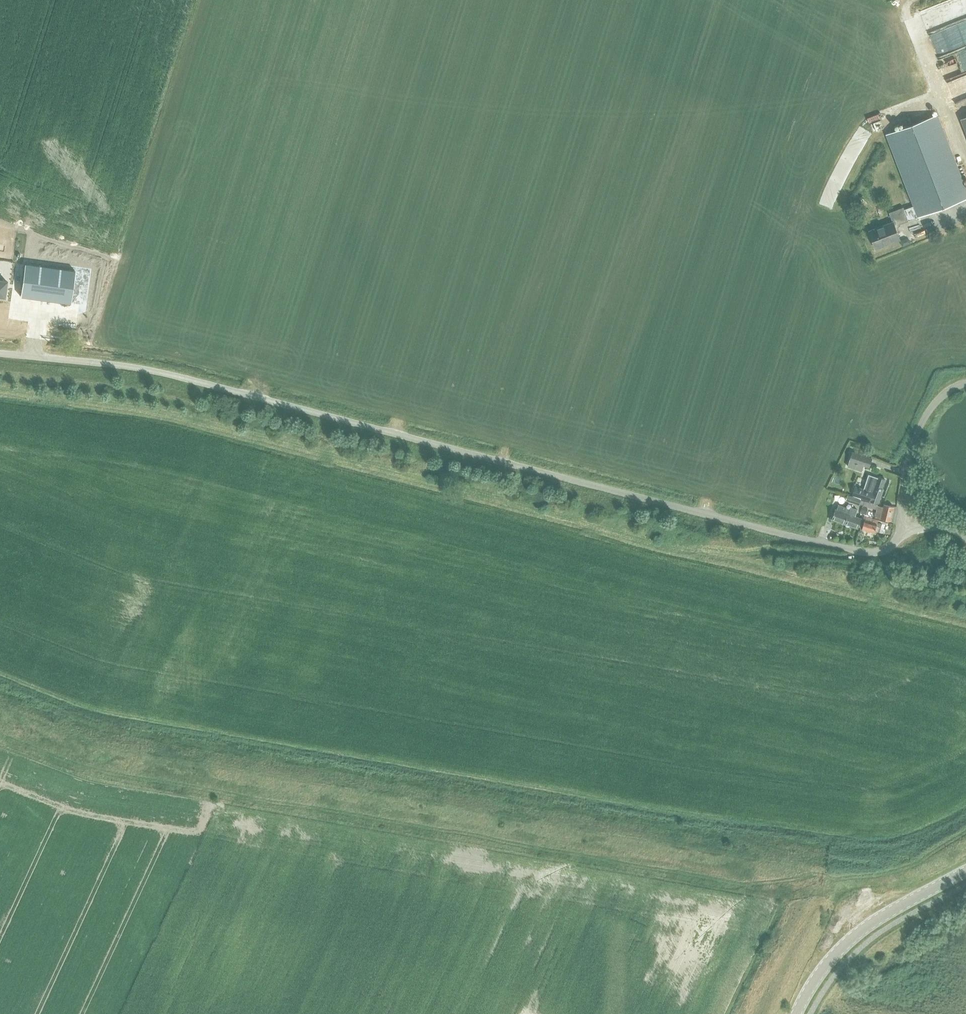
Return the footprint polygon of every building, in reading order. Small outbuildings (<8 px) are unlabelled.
[(965,73),(965,46),(936,54),(943,79),(965,73)] [(871,121),(883,117),(881,111),(869,115),(871,121)] [(965,199),(965,188),(938,114),(886,134),(913,206),(918,217),(965,199)] [(918,217),(913,206),(904,209),(903,207),(889,212),(893,222),(869,231),(876,248),(900,239),(895,226),(918,217)] [(75,270),(25,263),(20,296),(71,303),(75,270)] [(869,467),(872,458),(852,451),(847,466),(856,469),(857,463),(864,465),(869,467)] [(882,488),(885,479),(878,477),(870,474),(868,479),(865,488),(856,485),(853,495),(865,499),(878,503),(883,489),(882,488)] [(861,505),(863,500),(863,499),(855,497),(853,503),(861,505)] [(868,506),(875,508),(878,509),(876,517),(881,518),(891,520),(894,506),(884,504),(883,506),(879,505),(865,501),(863,505),(868,506)] [(845,523),(850,509),(838,505),(837,509),(835,509),(832,518),(845,523)] [(850,509),(845,523),(858,528),(862,518),(855,516),(858,510),(851,507),(850,509)] [(877,523),(878,520),(866,516),(862,529),(874,532),(877,523)]
